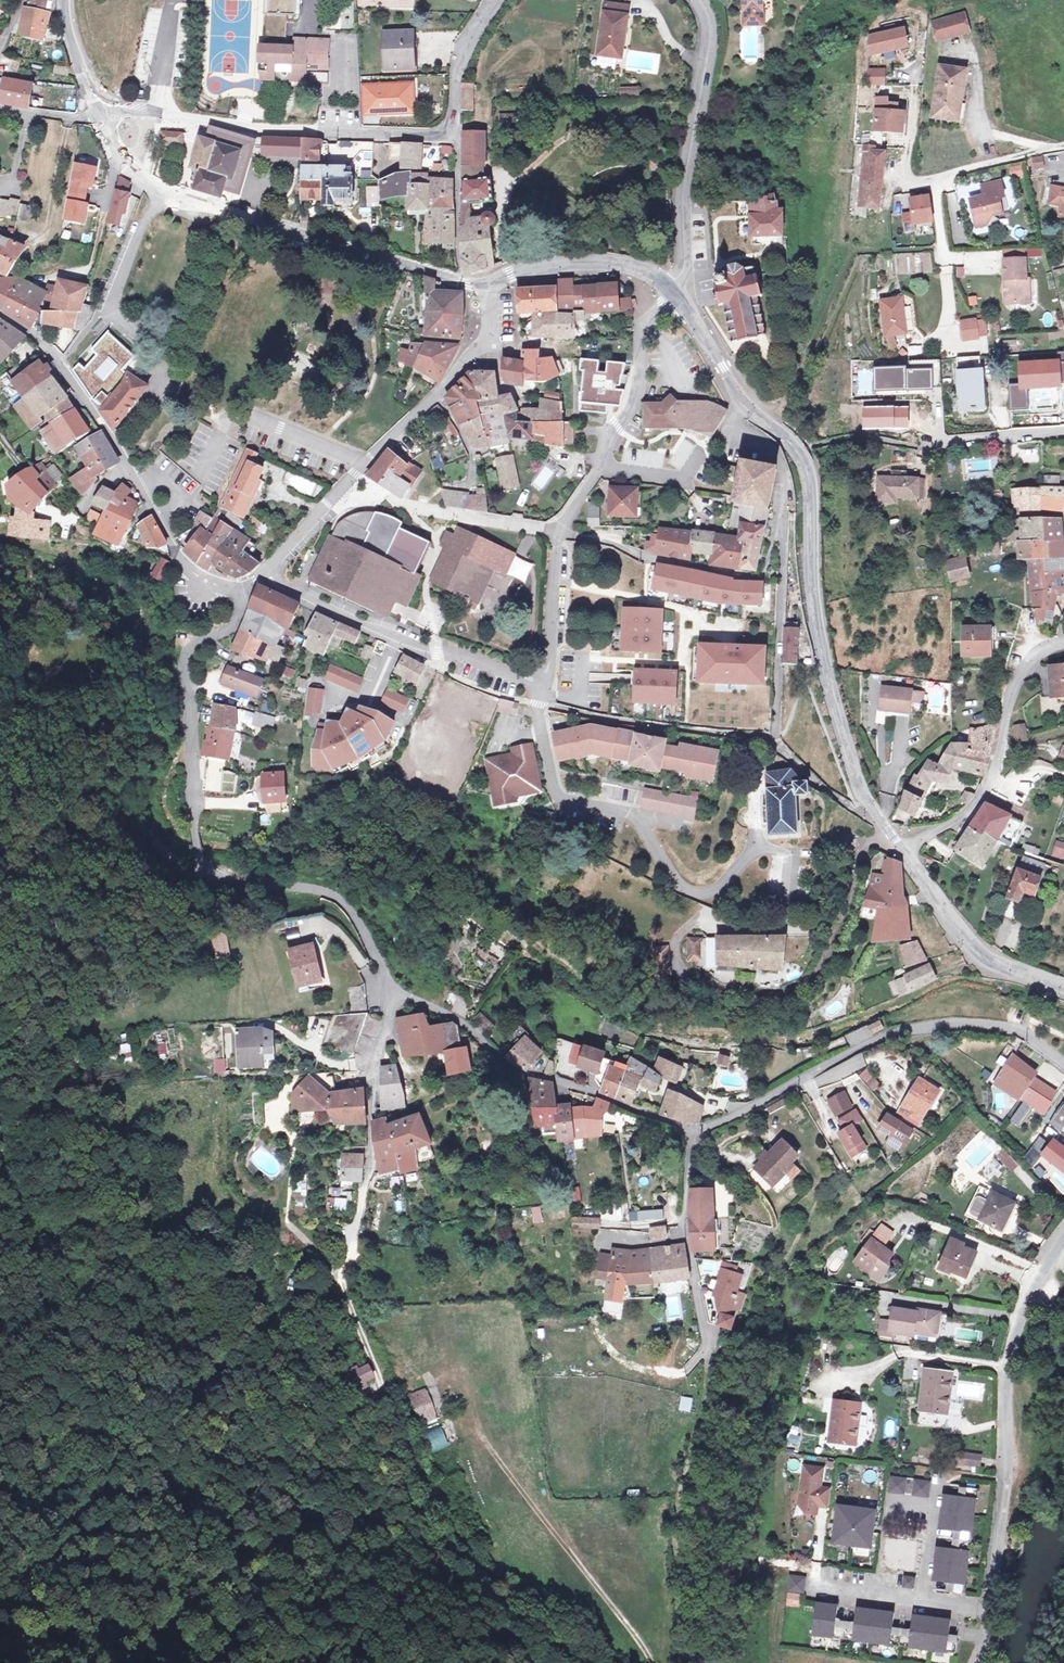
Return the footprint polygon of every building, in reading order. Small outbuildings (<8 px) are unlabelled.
[(51,12),(47,12),(49,0),(36,0),(34,10),(27,9),(22,37),(40,40),(47,41),(51,12)] [(293,0),(263,0),(263,12),(293,12),(293,0)] [(766,25),(765,18),(746,20),(745,2),(749,2),(749,0),(742,0),(744,27),(766,25)] [(749,2),(745,2),(746,20),(765,18),(764,2),(768,1),(768,0),(749,0),(749,2)] [(225,1),(225,21),(245,21),(245,2),(225,1)] [(606,4),(598,56),(617,59),(618,49),(623,50),(629,7),(606,4)] [(203,48),(219,48),(219,21),(203,20),(203,48)] [(961,24),(934,33),(939,48),(966,40),(961,24)] [(385,33),(386,69),(410,68),(410,47),(414,47),(414,31),(385,33)] [(906,34),(871,42),(871,61),(910,51),(906,34)] [(329,40),(294,38),(293,43),(293,47),(285,46),(277,46),(277,50),(269,50),(269,45),(260,45),(259,63),(261,63),(260,80),(275,80),(276,73),(281,73),(281,74),(287,77),(289,73),(292,73),(292,82),(306,82),(307,70),(328,70),(329,40)] [(217,78),(218,50),(202,50),(201,77),(217,78)] [(15,56),(11,67),(20,69),(22,58),(15,56)] [(598,56),(597,68),(615,71),(617,59),(598,56)] [(73,67),(58,64),(57,72),(72,75),(73,67)] [(887,76),(871,76),(871,91),(887,91),(887,76)] [(962,129),(966,79),(941,77),(936,128),(962,129)] [(216,108),(216,79),(201,79),(201,108),(216,108)] [(4,103),(28,107),(31,83),(7,80),(4,103)] [(415,84),(380,85),(380,89),(411,88),(412,112),(380,113),(380,106),(363,107),(364,117),(415,115),(415,84)] [(474,84),(463,85),(462,109),(473,109),(474,84)] [(380,85),(362,86),(363,107),(380,106),(380,113),(412,112),(411,88),(380,89),(380,85)] [(257,107),(257,89),(230,89),(230,106),(257,107)] [(891,106),(878,105),(876,149),(883,149),(884,133),(906,134),(907,113),(900,113),(901,107),(891,106)] [(532,117),(502,115),(502,129),(509,129),(510,123),(517,123),(517,120),(531,121),(532,117)] [(186,132),(163,130),(162,141),(185,142),(186,132)] [(487,139),(487,134),(465,133),(464,159),(488,159),(488,153),(487,139)] [(192,188),(222,198),(229,178),(235,180),(244,152),(242,151),(244,144),(244,142),(244,140),(242,137),(240,136),(226,135),(223,145),(200,138),(190,166),(198,168),(192,188)] [(321,139),(305,138),(259,137),(256,137),(254,139),(252,141),(251,144),(252,146),(254,148),(255,150),(258,151),(265,152),(305,153),(305,157),(321,158),(321,139)] [(404,143),(392,142),(390,159),(403,160),(404,143)] [(420,144),(404,143),(403,160),(402,168),(412,168),(419,168),(420,144)] [(1048,153),(1039,154),(1040,163),(1049,162),(1048,153)] [(863,185),(858,209),(879,211),(881,211),(885,156),(883,156),(876,155),(865,155),(863,185)] [(464,159),(463,175),(488,175),(488,159),(464,159)] [(84,222),(90,187),(94,187),(98,164),(73,160),(63,219),(84,222)] [(443,171),(442,162),(432,163),(432,171),(443,171)] [(324,198),(324,202),(335,202),(335,199),(353,199),(354,172),(348,171),(348,166),(304,164),(304,178),(324,179),(324,198)] [(1007,167),(1010,179),(1023,175),(1020,164),(1007,167)] [(117,189),(129,192),(132,180),(122,172),(117,189)] [(411,195),(412,175),(406,175),(388,178),(380,181),(383,198),(411,195)] [(426,175),(412,175),(411,195),(411,207),(431,207),(432,185),(426,185),(426,180),(426,175)] [(463,175),(462,219),(473,219),(473,205),(496,205),(496,181),(488,181),(488,175),(463,175)] [(304,178),(303,198),(324,198),(324,179),(304,178)] [(454,220),(454,181),(439,181),(439,186),(432,185),(431,207),(432,207),(431,219),(454,220)] [(984,196),(970,199),(976,227),(987,224),(993,214),(1003,212),(999,198),(1004,196),(1001,181),(981,185),(984,196)] [(1055,199),(1063,201),(1063,184),(1059,183),(1055,199)] [(129,192),(117,189),(109,217),(119,220),(122,209),(124,210),(129,192)] [(936,220),(932,196),(913,200),(915,214),(907,215),(910,230),(918,228),(917,223),(936,220)] [(745,202),(737,202),(736,216),(751,216),(750,237),(784,237),(782,215),(783,214),(782,211),(780,210),(778,211),(778,205),(774,205),(774,199),(763,198),(763,200),(745,200),(745,202)] [(1,216),(20,219),(23,200),(14,199),(13,202),(3,200),(1,216)] [(20,219),(20,220),(30,222),(33,206),(23,204),(20,219)] [(301,224),(308,227),(309,215),(302,215),(301,224)] [(471,275),(494,267),(490,228),(492,229),(494,229),(496,228),(498,226),(499,222),(498,219),(495,216),(492,216),(489,217),(487,218),(486,220),(473,219),(462,219),(461,227),(460,227),(462,256),(465,271),(471,275)] [(454,240),(454,220),(431,219),(431,222),(431,223),(428,223),(425,223),(425,229),(430,229),(430,239),(454,240)] [(695,229),(695,240),(705,239),(705,229),(695,229)] [(8,272),(24,240),(0,236),(0,269),(8,272)] [(1007,248),(1007,277),(1010,277),(1010,293),(1017,300),(1032,300),(1032,276),(1029,276),(1028,247),(1007,248)] [(728,268),(724,274),(716,276),(717,284),(714,285),(716,293),(713,294),(715,300),(717,299),(719,306),(722,306),(732,345),(766,336),(756,297),(761,296),(756,276),(754,267),(744,269),(738,266),(728,268)] [(442,282),(427,278),(418,275),(419,294),(428,294),(430,306),(429,313),(463,315),(463,293),(443,292),(442,282)] [(1010,277),(1007,277),(1008,300),(1017,300),(1010,293),(1010,277)] [(2,309),(11,293),(19,280),(4,279),(0,278),(0,307),(2,309)] [(83,306),(87,288),(60,283),(59,287),(50,286),(46,292),(19,280),(11,293),(38,308),(43,298),(57,300),(55,311),(82,313),(83,306)] [(574,286),(574,280),(560,281),(559,299),(574,299),(574,286)] [(630,300),(629,297),(618,297),(617,285),(600,286),(600,308),(616,308),(616,309),(631,309),(631,306),(630,300)] [(600,308),(600,286),(574,286),(574,299),(559,299),(560,310),(574,309),(584,309),(600,308)] [(517,292),(518,313),(557,311),(557,289),(517,292)] [(881,292),(872,293),(874,303),(882,302),(881,292)] [(905,300),(904,292),(884,294),(887,329),(890,329),(891,338),(911,335),(906,300),(905,300)] [(2,309),(32,326),(41,310),(38,308),(11,293),(2,309)] [(88,325),(96,307),(83,306),(82,313),(55,311),(46,310),(45,321),(82,335),(88,325)] [(557,313),(555,335),(572,336),(573,319),(584,319),(584,309),(574,309),(574,310),(574,312),(557,313)] [(462,328),(463,315),(429,313),(427,323),(426,331),(426,337),(461,337),(462,328)] [(555,335),(557,313),(535,316),(532,334),(555,335)] [(0,317),(0,356),(5,360),(26,334),(0,317)] [(991,338),(988,321),(980,322),(983,339),(991,338)] [(980,322),(965,325),(969,342),(983,339),(980,322)] [(76,372),(116,430),(150,386),(131,374),(126,383),(118,376),(131,359),(111,341),(76,372)] [(458,348),(459,346),(414,345),(412,354),(450,365),(458,348)] [(521,350),(522,359),(511,358),(503,358),(503,368),(504,375),(505,375),(505,379),(506,382),(524,384),(524,383),(524,378),(552,376),(559,373),(553,356),(537,359),(537,351),(521,350)] [(409,364),(412,354),(403,351),(400,362),(409,364)] [(445,374),(450,365),(412,354),(409,364),(408,366),(423,369),(442,377),(445,374)] [(600,358),(581,355),(579,368),(583,369),(580,410),(608,413),(608,406),(614,407),(620,407),(629,366),(624,365),(624,363),(608,361),(607,371),(598,370),(600,358)] [(48,364),(46,365),(42,359),(25,371),(15,378),(28,398),(56,377),(51,372),(52,371),(53,370),(53,368),(52,365),(51,364),(49,364),(48,364)] [(136,364),(131,359),(118,376),(126,383),(131,374),(136,364)] [(9,371),(15,378),(25,371),(19,364),(9,371)] [(983,366),(960,366),(961,405),(984,404),(983,366)] [(445,396),(459,421),(480,419),(484,419),(483,414),(480,403),(476,371),(470,371),(445,396)] [(494,372),(476,371),(480,403),(498,398),(494,372)] [(35,428),(45,421),(42,415),(68,396),(56,377),(28,398),(17,406),(35,428)] [(545,388),(543,395),(558,399),(560,392),(545,388)] [(504,414),(517,410),(511,393),(498,398),(480,403),(483,414),(503,411),(504,414)] [(67,397),(46,413),(49,418),(71,403),(67,397)] [(544,445),(566,449),(566,445),(564,422),(563,401),(545,397),(541,410),(517,413),(518,421),(533,420),(532,435),(544,436),(544,445)] [(698,407),(698,402),(691,402),(688,404),(686,405),(685,404),(684,402),(683,401),(683,402),(681,405),(679,408),(677,405),(674,402),(669,397),(661,406),(644,406),(644,427),(679,428),(707,437),(714,414),(706,409),(703,408),(698,407)] [(705,401),(703,408),(706,409),(714,414),(707,437),(709,438),(711,439),(726,411),(723,410),(705,401)] [(49,418),(53,425),(75,410),(71,403),(49,418)] [(439,427),(441,426),(440,425),(448,420),(444,413),(436,403),(423,416),(428,423),(433,420),(439,427)] [(53,425),(43,432),(56,454),(90,432),(75,410),(53,425)] [(503,420),(508,437),(532,441),(532,438),(532,435),(533,420),(518,421),(517,413),(517,410),(504,414),(503,411),(483,414),(484,419),(480,419),(482,425),(503,420)] [(473,445),(482,447),(489,447),(482,425),(480,419),(459,421),(469,439),(473,445)] [(455,432),(448,420),(440,425),(448,436),(455,432)] [(482,425),(489,447),(509,442),(508,437),(503,420),(482,425)] [(573,424),(564,422),(566,445),(575,446),(573,424)] [(118,456),(102,432),(70,452),(74,458),(91,447),(104,467),(119,458),(118,456)] [(532,435),(532,438),(539,439),(538,445),(544,446),(544,445),(544,436),(532,435)] [(80,497),(91,484),(87,478),(104,467),(91,447),(74,458),(81,469),(67,479),(80,497)] [(247,448),(241,460),(253,466),(259,454),(247,448)] [(379,463),(369,476),(398,498),(407,487),(409,488),(420,472),(408,463),(406,466),(388,450),(379,463)] [(517,486),(511,455),(497,458),(500,471),(499,471),(502,489),(517,486)] [(230,512),(241,517),(263,470),(253,466),(241,460),(220,507),(230,512)] [(15,505),(17,506),(29,510),(40,497),(45,490),(52,483),(51,480),(59,474),(51,461),(42,468),(39,464),(34,467),(23,474),(20,477),(15,470),(4,478),(6,493),(12,492),(14,498),(18,500),(15,505)] [(769,508),(777,469),(741,462),(733,503),(733,504),(759,508),(769,509),(769,508)] [(915,477),(876,475),(874,498),(893,499),(893,494),(914,495),(915,477)] [(1041,479),(1041,488),(1058,487),(1058,478),(1041,479)] [(128,518),(135,509),(125,498),(131,490),(124,483),(116,494),(108,504),(128,518)] [(638,487),(610,488),(610,515),(641,515),(641,505),(638,505),(638,487)] [(102,492),(96,505),(106,510),(108,504),(116,494),(103,490),(102,492)] [(470,498),(440,490),(444,506),(459,508),(461,497),(470,499),(470,498)] [(1041,491),(1041,494),(1015,493),(1015,506),(1022,506),(1022,510),(1061,511),(1063,497),(1063,491),(1041,491)] [(468,510),(470,499),(461,497),(459,508),(468,510)] [(468,510),(487,513),(485,502),(478,500),(470,499),(468,510)] [(974,501),(963,501),(962,515),(973,515),(974,501)] [(596,503),(588,504),(589,510),(590,526),(600,525),(599,509),(596,510),(596,503)] [(106,510),(103,517),(98,529),(119,538),(128,518),(108,504),(106,510)] [(763,541),(768,516),(758,515),(759,508),(733,504),(729,523),(741,525),(738,537),(747,539),(763,541)] [(17,506),(16,516),(27,519),(29,510),(17,506)] [(85,518),(95,522),(100,512),(90,508),(85,518)] [(768,516),(769,509),(759,508),(758,515),(768,516)] [(373,510),(363,511),(356,513),(373,522),(379,511),(373,510)] [(341,522),(337,526),(313,576),(390,612),(397,597),(407,602),(419,575),(415,573),(430,540),(403,527),(405,522),(393,515),(379,511),(373,522),(356,513),(350,515),(345,518),(341,522)] [(230,512),(226,518),(239,524),(242,518),(241,517),(230,512)] [(203,514),(196,523),(205,532),(211,522),(203,514)] [(251,523),(250,524),(257,527),(262,518),(254,515),(251,523)] [(14,535),(34,537),(36,522),(27,519),(16,516),(14,535)] [(153,516),(140,525),(145,532),(140,544),(147,547),(157,547),(162,546),(169,542),(168,540),(153,516)] [(194,560),(196,562),(222,524),(212,520),(211,522),(205,532),(204,535),(188,553),(194,560)] [(1032,521),(1021,521),(1022,534),(1009,535),(1009,544),(1018,543),(1033,543),(1032,521)] [(1042,522),(1032,521),(1033,543),(1043,543),(1042,522)] [(1061,522),(1042,522),(1043,543),(1048,543),(1062,542),(1061,522)] [(194,525),(204,535),(205,532),(196,523),(194,525)] [(36,524),(34,537),(49,539),(51,527),(36,524)] [(210,570),(211,568),(213,565),(234,530),(222,524),(196,562),(210,570)] [(695,532),(659,527),(658,534),(656,552),(692,557),(692,549),(695,532)] [(115,549),(119,538),(98,529),(94,540),(115,549)] [(448,547),(431,581),(456,593),(453,600),(469,607),(472,600),(480,604),(496,570),(508,576),(517,556),(461,529),(457,536),(449,532),(443,545),(448,547)] [(250,574),(261,562),(244,548),(251,538),(244,534),(234,530),(213,565),(211,568),(217,571),(228,576),(229,574),(236,578),(239,578),(245,577),(250,574)] [(695,532),(692,549),(714,553),(712,560),(742,567),(747,539),(738,537),(726,536),(695,532)] [(656,552),(658,534),(651,533),(650,541),(646,540),(645,549),(656,552)] [(1009,544),(1009,535),(999,535),(999,545),(1009,544)] [(747,539),(742,567),(757,570),(763,541),(747,539)] [(1049,561),(1062,561),(1062,542),(1048,543),(1049,561)] [(1033,543),(1018,543),(1019,563),(1028,562),(1044,561),(1049,561),(1048,543),(1043,543),(1033,543)] [(996,545),(982,547),(982,550),(985,550),(985,555),(997,554),(996,545)] [(158,561),(153,578),(155,579),(161,580),(163,581),(164,581),(168,563),(158,561)] [(1045,584),(1063,583),(1063,574),(1045,575),(1044,561),(1028,562),(1030,583),(1045,581),(1045,584)] [(1045,575),(1063,574),(1062,561),(1049,561),(1044,561),(1045,575)] [(733,577),(655,562),(650,590),(721,604),(763,605),(763,581),(733,580),(733,577)] [(941,566),(949,585),(962,584),(962,564),(941,566)] [(1056,595),(1063,595),(1063,587),(1063,583),(1045,584),(1045,581),(1030,583),(1030,587),(1033,599),(1056,595)] [(260,584),(251,610),(255,611),(287,626),(289,627),(295,614),(296,615),(301,604),(260,584)] [(1036,611),(1037,614),(1054,615),(1055,609),(1057,600),(1056,595),(1033,599),(1036,611)] [(663,609),(621,607),(619,650),(662,652),(663,609)] [(255,611),(251,610),(245,626),(249,627),(255,611)] [(278,644),(287,626),(255,611),(249,627),(248,631),(258,635),(257,638),(274,643),(278,644)] [(363,631),(318,613),(309,632),(314,634),(310,644),(327,651),(330,645),(333,638),(356,647),(363,631)] [(1060,622),(1061,615),(1054,615),(1037,614),(1042,637),(1046,638),(1051,622),(1060,622)] [(784,626),(783,662),(795,663),(797,627),(784,626)] [(988,658),(988,630),(961,630),(961,657),(988,658)] [(236,649),(252,654),(257,638),(258,635),(248,631),(246,633),(242,632),(236,649)] [(257,638),(252,654),(269,659),(270,657),(274,643),(257,638)] [(768,644),(697,642),(696,682),(766,685),(768,644)] [(278,644),(274,643),(270,657),(280,660),(284,647),(278,644)] [(363,644),(361,658),(372,659),(374,645),(363,644)] [(427,663),(406,653),(399,669),(420,679),(427,663)] [(367,679),(375,678),(374,659),(366,660),(367,679)] [(363,678),(331,664),(327,674),(359,688),(363,678)] [(256,695),(263,677),(260,675),(256,674),(233,665),(226,683),(256,695)] [(280,674),(293,677),(295,668),(282,665),(280,674)] [(676,671),(634,669),(632,701),(674,703),(676,671)] [(1047,670),(1049,700),(1060,699),(1061,704),(1063,704),(1063,669),(1047,670)] [(302,675),(301,687),(309,689),(311,676),(302,675)] [(909,710),(911,687),(881,684),(878,708),(909,710)] [(321,690),(311,688),(308,710),(318,711),(321,690)] [(409,696),(390,689),(386,699),(405,707),(409,696)] [(488,690),(484,699),(490,701),(494,692),(488,690)] [(504,696),(500,708),(514,711),(517,700),(507,697),(504,696)] [(522,701),(517,700),(514,711),(519,712),(522,701)] [(217,761),(227,706),(217,704),(203,757),(217,761)] [(231,763),(236,730),(237,708),(227,706),(217,761),(231,763)] [(332,739),(319,738),(316,766),(336,768),(336,766),(347,760),(348,762),(375,747),(374,745),(385,739),(387,740),(395,720),(362,706),(359,714),(350,709),(344,723),(329,721),(328,726),(328,732),(332,732),(332,739)] [(279,715),(261,712),(258,724),(276,728),(279,715)] [(989,759),(997,721),(984,726),(971,732),(970,745),(958,744),(955,759),(966,762),(964,772),(984,777),(989,759)] [(411,738),(419,738),(418,722),(412,723),(411,738)] [(572,729),(556,732),(561,758),(577,755),(576,752),(593,748),(614,752),(613,756),(663,765),(667,743),(668,740),(639,734),(639,733),(618,728),(618,729),(593,724),(579,727),(582,740),(575,742),(572,729)] [(328,732),(328,726),(320,725),(319,738),(332,739),(332,732),(328,732)] [(1025,728),(1015,729),(1017,743),(1027,741),(1025,728)] [(913,784),(928,793),(930,788),(936,791),(941,782),(950,783),(953,769),(964,772),(966,762),(955,759),(958,744),(954,743),(942,765),(930,761),(913,784)] [(516,752),(489,758),(497,796),(518,792),(530,790),(531,792),(544,790),(535,746),(516,750),(516,752)] [(694,750),(674,746),(670,767),(698,772),(697,776),(716,779),(721,751),(702,747),(700,761),(692,760),(694,750)] [(795,834),(795,795),(807,795),(806,784),(799,784),(790,773),(768,774),(768,806),(762,806),(762,822),(768,822),(768,834),(795,834)] [(283,774),(263,775),(264,803),(285,803),(283,774)] [(893,825),(910,828),(928,793),(913,784),(911,787),(907,786),(902,798),(893,825)] [(701,798),(650,789),(646,806),(697,816),(701,798)] [(518,792),(497,796),(499,804),(519,800),(518,792)] [(960,804),(967,806),(972,800),(973,797),(964,794),(960,804)] [(1009,844),(1011,845),(1023,822),(985,805),(971,827),(998,839),(1009,844)] [(998,839),(971,827),(957,850),(983,866),(998,839)] [(1050,856),(1062,860),(1063,854),(1063,843),(1054,840),(1050,856)] [(1025,843),(1023,849),(1025,850),(1034,853),(1036,847),(1025,843)] [(1034,897),(1039,874),(1033,873),(1036,860),(1015,856),(1006,900),(1021,903),(1023,895),(1034,897)] [(879,909),(905,908),(901,863),(888,860),(885,877),(873,874),(864,906),(879,909)] [(1021,903),(1032,904),(1034,897),(1023,895),(1021,903)] [(1006,920),(1015,922),(1018,902),(1009,900),(1006,920)] [(879,909),(876,940),(907,934),(905,908),(879,909)] [(994,945),(1012,949),(1018,924),(1000,920),(994,945)] [(216,958),(231,953),(224,930),(209,934),(216,958)] [(781,936),(711,938),(710,964),(778,969),(781,936)] [(682,958),(684,958),(691,958),(692,938),(679,938),(678,953),(680,956),(682,958)] [(702,964),(710,964),(711,938),(703,939),(702,964)] [(901,968),(924,960),(914,938),(898,943),(901,968)] [(669,944),(652,945),(654,977),(671,976),(669,944)] [(306,980),(300,946),(277,950),(282,985),(306,980)] [(932,981),(934,981),(927,965),(904,975),(909,989),(932,981)] [(349,1007),(363,1003),(357,994),(347,998),(349,1007)] [(349,1007),(349,1011),(350,1016),(365,1012),(363,1003),(349,1007)] [(573,1016),(576,1007),(566,1003),(562,1011),(573,1016)] [(365,1012),(350,1016),(353,1025),(368,1022),(365,1012)] [(399,1018),(402,1043),(403,1053),(446,1051),(441,1024),(430,1027),(423,1012),(399,1018)] [(883,1027),(880,1019),(866,1024),(870,1033),(883,1027)] [(524,1043),(536,1052),(538,1049),(522,1036),(526,1031),(513,1021),(505,1033),(517,1042),(522,1046),(524,1043)] [(334,1064),(365,1060),(368,1022),(353,1025),(337,1028),(336,1035),(334,1064)] [(457,1024),(453,1022),(441,1024),(446,1051),(447,1054),(452,1078),(468,1075),(467,1070),(471,1069),(466,1049),(461,1049),(457,1024)] [(842,1036),(848,1047),(868,1037),(863,1026),(842,1036)] [(279,1031),(268,1029),(245,1032),(250,1067),(273,1063),(271,1051),(271,1046),(281,1044),(279,1031)] [(511,1061),(524,1068),(536,1052),(524,1043),(522,1046),(517,1042),(505,1057),(511,1061)] [(120,1057),(130,1056),(129,1043),(119,1044),(120,1057)] [(165,1044),(154,1043),(154,1056),(165,1056),(165,1044)] [(479,1048),(466,1049),(471,1069),(486,1065),(479,1048)] [(602,1093),(614,1097),(617,1086),(619,1075),(621,1067),(612,1061),(598,1057),(584,1052),(581,1065),(593,1068),(592,1070),(608,1074),(602,1093)] [(1038,1070),(1011,1052),(990,1083),(1017,1101),(1038,1070)] [(727,1056),(720,1054),(718,1061),(725,1063),(727,1056)] [(859,1055),(814,1076),(819,1086),(864,1065),(859,1055)] [(675,1063),(658,1057),(649,1070),(647,1069),(641,1084),(655,1089),(660,1075),(668,1078),(675,1063)] [(624,1058),(621,1067),(641,1074),(644,1067),(624,1058)] [(547,1060),(545,1072),(553,1073),(555,1061),(547,1060)] [(676,1081),(682,1066),(675,1063),(668,1078),(676,1081)] [(385,1108),(407,1107),(405,1093),(393,1066),(393,1065),(384,1068),(385,1107),(385,1108)] [(619,1075),(637,1081),(641,1074),(621,1067),(619,1075)] [(868,1067),(859,1073),(870,1090),(880,1084),(868,1067)] [(619,1075),(617,1086),(633,1091),(637,1081),(619,1075)] [(342,1125),(352,1125),(351,1149),(369,1148),(369,1117),(365,1089),(337,1094),(334,1077),(315,1080),(311,1078),(296,1096),(297,1114),(334,1109),(335,1115),(342,1115),(342,1125)] [(1058,1092),(1035,1077),(1021,1099),(1043,1114),(1058,1092)] [(550,1083),(529,1079),(535,1108),(553,1105),(550,1083)] [(922,1121),(943,1092),(928,1080),(906,1109),(907,1110),(906,1112),(921,1123),(922,1121)] [(614,1097),(627,1103),(633,1091),(617,1086),(614,1097)] [(845,1090),(830,1098),(838,1112),(853,1105),(845,1090)] [(685,1122),(695,1124),(701,1108),(667,1094),(659,1114),(685,1122)] [(608,1105),(596,1100),(594,1109),(587,1107),(580,1107),(574,1107),(577,1137),(586,1135),(587,1131),(602,1131),(603,1112),(606,1112),(608,1105)] [(768,1112),(782,1108),(779,1101),(766,1106),(768,1112)] [(574,1107),(573,1103),(557,1105),(553,1105),(535,1108),(538,1130),(546,1129),(547,1136),(562,1135),(563,1137),(563,1140),(577,1137),(574,1107)] [(857,1106),(853,1109),(860,1119),(864,1116),(857,1106)] [(853,1109),(839,1117),(847,1128),(841,1132),(856,1154),(870,1145),(854,1123),(860,1119),(853,1109)] [(915,1129),(891,1112),(883,1124),(893,1132),(888,1139),(901,1148),(915,1129)] [(403,1170),(403,1173),(420,1170),(416,1151),(433,1144),(421,1116),(418,1117),(390,1129),(389,1127),(386,1126),(385,1123),(376,1123),(376,1127),(377,1145),(383,1173),(403,1170)] [(971,1133),(957,1148),(965,1155),(978,1139),(971,1133)] [(1052,1138),(1039,1154),(1063,1175),(1063,1147),(1052,1138)] [(1032,1166),(1039,1154),(1029,1148),(1022,1161),(1032,1166)] [(793,1149),(767,1177),(785,1194),(798,1181),(795,1178),(802,1171),(809,1165),(793,1149)] [(1007,1151),(1001,1157),(1005,1161),(1011,1155),(1007,1151)] [(358,1189),(359,1180),(365,1180),(366,1156),(346,1154),(343,1187),(330,1186),(328,1207),(356,1210),(358,1191),(344,1190),(344,1187),(358,1189)] [(1011,1155),(1005,1161),(1015,1171),(1021,1165),(1011,1155)] [(795,1178),(798,1181),(805,1174),(802,1171),(795,1178)] [(296,1182),(290,1214),(302,1216),(307,1184),(296,1182)] [(583,1203),(579,1185),(570,1186),(574,1204),(583,1203)] [(689,1214),(694,1250),(713,1248),(712,1190),(690,1190),(689,1208),(689,1214)] [(990,1193),(983,1190),(973,1218),(979,1220),(990,1193)] [(997,1196),(990,1193),(979,1220),(986,1223),(997,1196)] [(1009,1231),(1020,1204),(997,1196),(986,1223),(994,1226),(1009,1231)] [(640,1210),(640,1219),(666,1219),(666,1210),(640,1210)] [(574,1231),(600,1231),(599,1220),(573,1221),(574,1231)] [(994,1226),(986,1223),(983,1230),(992,1234),(994,1226)] [(652,1227),(652,1230),(652,1238),(667,1238),(666,1227),(652,1227)] [(873,1256),(861,1276),(877,1285),(883,1275),(885,1271),(891,1275),(892,1276),(899,1265),(888,1258),(893,1250),(896,1244),(884,1237),(881,1243),(878,1247),(873,1256)] [(961,1242),(948,1238),(938,1269),(949,1272),(951,1267),(956,1268),(955,1272),(967,1275),(971,1264),(967,1262),(972,1249),(960,1245),(961,1242)] [(873,1256),(878,1247),(872,1244),(867,1253),(873,1256)] [(688,1277),(682,1245),(667,1247),(650,1249),(653,1283),(653,1286),(656,1286),(656,1282),(688,1277)] [(719,1258),(731,1260),(732,1248),(720,1246),(719,1258)] [(631,1266),(632,1251),(614,1248),(613,1256),(611,1264),(631,1266)] [(653,1283),(650,1249),(632,1251),(631,1266),(629,1282),(653,1283)] [(611,1264),(613,1256),(602,1254),(598,1276),(609,1278),(611,1264)] [(732,1272),(735,1273),(737,1267),(724,1262),(721,1270),(723,1270),(731,1274),(732,1272)] [(609,1278),(608,1279),(623,1281),(629,1282),(631,1266),(611,1264),(609,1278)] [(722,1314),(728,1316),(728,1309),(730,1309),(735,1295),(733,1294),(740,1275),(735,1273),(732,1272),(731,1274),(723,1270),(715,1291),(720,1292),(717,1300),(718,1310),(722,1310),(722,1314)] [(608,1279),(606,1295),(621,1297),(623,1281),(608,1279)] [(922,1312),(898,1308),(895,1334),(919,1337),(919,1335),(942,1337),(945,1312),(922,1309),(922,1312)] [(731,1327),(735,1318),(728,1316),(722,1314),(718,1323),(731,1327)] [(953,1411),(957,1369),(931,1367),(925,1408),(953,1411)] [(363,1384),(373,1380),(368,1368),(358,1371),(357,1368),(349,1371),(350,1375),(335,1381),(340,1393),(345,1391),(353,1389),(354,1393),(365,1389),(363,1384)] [(427,1387),(407,1394),(418,1425),(438,1418),(427,1387)] [(678,1409),(690,1412),(693,1397),(681,1395),(678,1409)] [(858,1438),(862,1402),(836,1399),(830,1435),(858,1438)] [(787,1443),(798,1445),(802,1427),(791,1425),(787,1443)] [(422,1432),(429,1452),(447,1447),(440,1426),(422,1432)] [(963,1449),(961,1461),(985,1464),(986,1452),(963,1449)] [(826,1469),(808,1466),(803,1505),(809,1513),(820,1515),(821,1507),(832,1508),(834,1490),(824,1488),(826,1469)] [(895,1474),(893,1491),(933,1497),(935,1480),(895,1474)] [(980,1508),(983,1487),(967,1485),(966,1495),(950,1493),(949,1502),(957,1503),(957,1507),(953,1507),(952,1514),(956,1515),(956,1519),(947,1518),(946,1527),(961,1529),(959,1547),(944,1545),(943,1555),(950,1555),(951,1560),(945,1559),(945,1567),(949,1568),(949,1571),(940,1571),(939,1580),(955,1582),(954,1592),(969,1593),(971,1573),(968,1573),(970,1560),(974,1560),(978,1520),(975,1520),(977,1508),(980,1508)] [(957,1503),(949,1502),(947,1518),(956,1519),(956,1515),(952,1514),(953,1507),(957,1507),(957,1503)] [(878,1526),(880,1510),(842,1506),(837,1544),(875,1548),(877,1533),(858,1531),(859,1524),(878,1526)] [(877,1533),(878,1526),(859,1524),(858,1531),(877,1533)] [(879,1539),(878,1570),(916,1570),(916,1539),(879,1539)] [(950,1555),(943,1555),(940,1571),(949,1571),(949,1568),(945,1567),(945,1559),(951,1560),(950,1555)] [(794,1590),(810,1593),(812,1577),(796,1575),(794,1590)] [(918,1590),(920,1578),(908,1576),(906,1589),(918,1590)] [(821,1604),(817,1635),(868,1641),(868,1638),(882,1640),(882,1643),(927,1649),(927,1645),(942,1647),(941,1651),(961,1653),(962,1638),(955,1637),(956,1621),(948,1620),(947,1629),(943,1629),(943,1624),(934,1623),(933,1627),(929,1627),(931,1618),(918,1616),(915,1632),(897,1630),(899,1614),(887,1612),(885,1622),(882,1621),(883,1616),(874,1615),(873,1620),(870,1620),(870,1611),(861,1609),(859,1625),(841,1623),(843,1607),(821,1604)] [(887,1612),(870,1611),(870,1620),(873,1620),(874,1615),(883,1616),(882,1621),(885,1622),(887,1612)] [(948,1620),(931,1618),(929,1627),(933,1627),(934,1623),(943,1624),(943,1629),(947,1629),(948,1620)]
